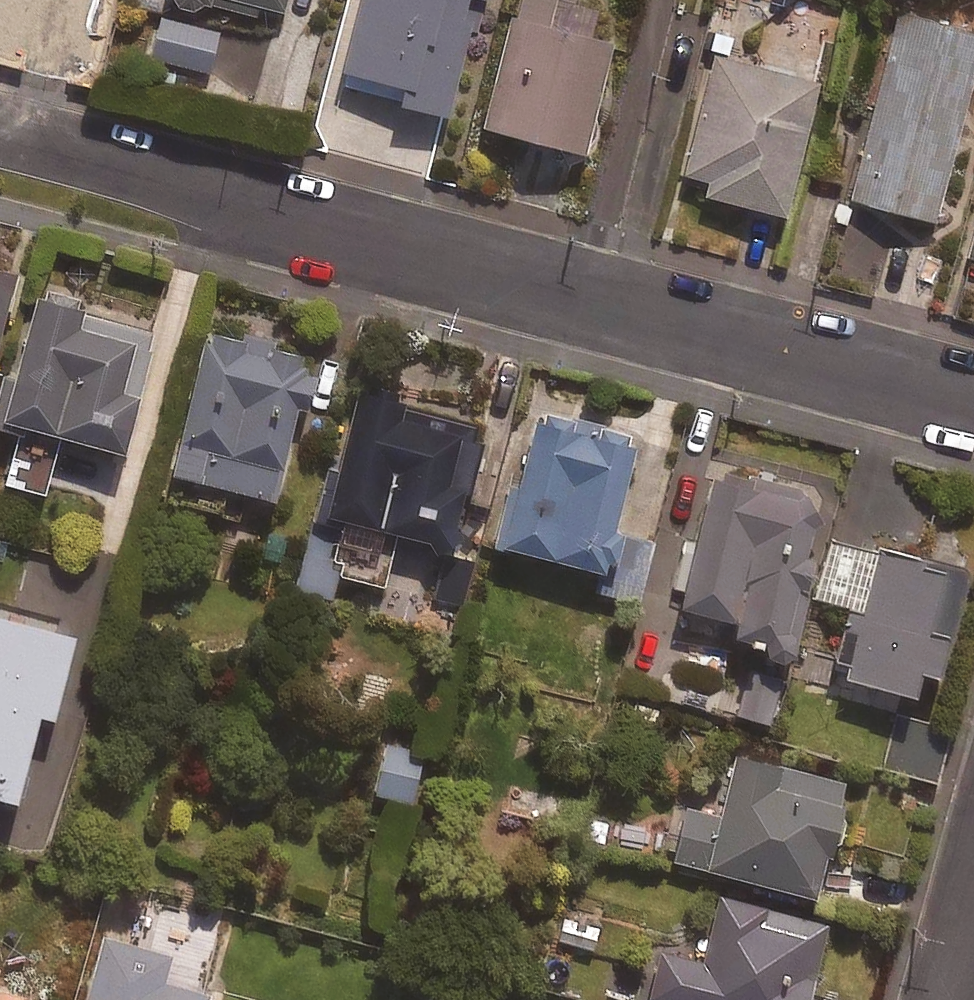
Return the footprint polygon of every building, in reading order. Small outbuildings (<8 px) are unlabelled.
[(88,66),(102,11),(82,6),(83,0),(0,0),(0,43),(88,66)] [(133,4),(158,10),(161,0),(134,0),(133,4)] [(275,23),(281,0),(186,0),(275,23)] [(335,71),(350,75),(346,91),(441,117),(464,30),(479,34),(487,3),(480,1),(480,0),(354,0),(335,71)] [(475,126),(576,154),(607,43),(584,37),(591,10),(570,4),(571,0),(510,0),(475,126)] [(898,13),(847,199),(930,222),(973,61),(973,34),(898,13)] [(218,32),(159,17),(149,59),(208,73),(218,32)] [(813,82),(713,56),(681,174),(699,179),(695,193),(777,216),(813,82)] [(964,258),(973,260),(973,222),(964,258)] [(17,272),(0,267),(0,339),(17,272)] [(15,430),(2,481),(46,492),(61,430),(129,447),(160,322),(41,292),(19,376),(2,372),(0,381),(0,426),(15,430)] [(315,350),(212,325),(169,497),(242,514),(248,487),(278,495),(301,402),(323,407),(329,384),(307,379),(315,350)] [(456,544),(489,421),(406,399),(409,389),(366,378),(341,470),(327,467),(296,582),(334,592),(340,570),(385,583),(400,529),(456,544)] [(499,541),(608,567),(610,558),(624,562),(633,525),(619,522),(640,434),(530,408),(499,541)] [(700,542),(686,539),(674,591),(688,594),(686,604),(739,616),(736,630),(772,638),(770,647),(797,653),(820,552),(814,551),(827,493),(717,468),(700,542)] [(819,598),(852,605),(842,654),(852,656),(848,675),(946,695),(971,569),(831,541),(819,598)] [(477,562),(444,555),(434,600),(468,607),(477,562)] [(22,795),(43,710),(57,713),(78,631),(0,611),(0,789),(22,795)] [(783,675),(751,668),(740,712),(772,720),(783,675)] [(950,739),(895,724),(883,767),(937,783),(950,739)] [(425,752),(387,744),(377,790),(415,798),(425,752)] [(849,783),(738,755),(723,815),(689,806),(676,858),(822,894),(849,783)] [(722,895),(706,960),(665,950),(653,998),(662,999),(813,999),(832,923),(722,895)] [(215,990),(168,977),(176,949),(107,929),(88,999),(212,999),(215,990)] [(0,987),(0,999),(33,999),(34,996),(0,987)]
